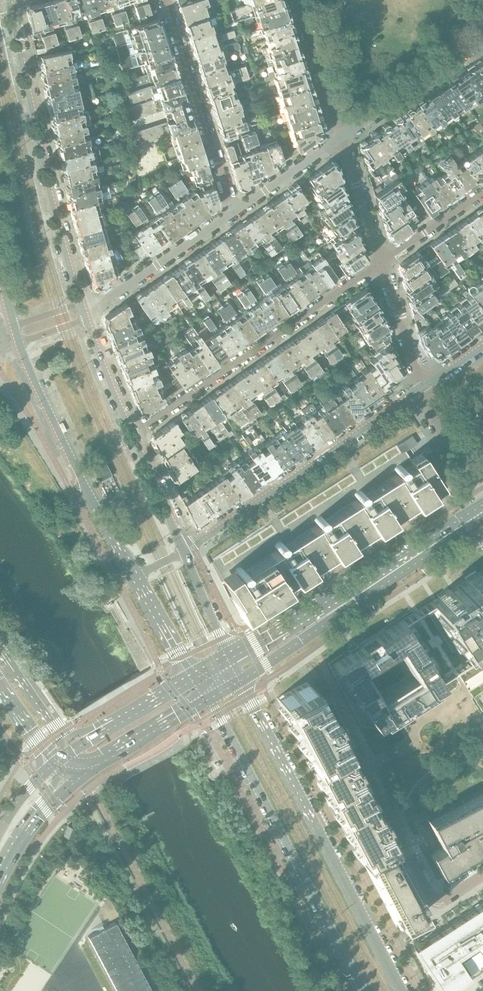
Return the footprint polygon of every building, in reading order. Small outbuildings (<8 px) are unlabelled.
[(61,0),(53,0),(49,1),(57,25),(62,23),(68,41),(74,39),(68,21),(61,0)] [(80,18),(74,0),(61,0),(68,21),(74,39),(80,37),(75,19),(80,18)] [(98,32),(94,19),(98,18),(97,17),(93,18),(87,0),(74,0),(80,18),(85,16),(91,34),(98,32)] [(100,0),(87,0),(93,18),(97,17),(98,18),(94,19),(98,32),(104,30),(98,12),(103,10),(100,0)] [(120,24),(113,0),(100,0),(103,10),(109,8),(115,26),(120,24)] [(121,25),(122,31),(129,28),(122,4),(127,3),(126,0),(113,0),(120,24),(121,25)] [(127,3),(131,1),(137,18),(138,18),(140,25),(146,22),(139,0),(126,0),(127,3)] [(146,22),(158,18),(152,0),(139,0),(146,22)] [(211,17),(210,16),(207,5),(206,0),(196,0),(191,2),(179,6),(185,25),(211,17)] [(241,1),(230,4),(230,5),(232,10),(252,4),(265,0),(241,0),(241,1)] [(288,19),(286,11),(282,0),(265,0),(252,4),(254,11),(252,11),(256,22),(257,22),(259,28),(288,19)] [(57,25),(49,1),(37,5),(52,52),(59,50),(57,44),(51,27),(57,25)] [(52,52),(37,5),(29,8),(26,12),(32,40),(40,37),(44,48),(46,53),(52,52)] [(211,17),(185,25),(189,38),(211,31),(227,26),(223,12),(211,16),(210,16),(211,17)] [(169,55),(158,18),(146,22),(140,25),(129,28),(122,31),(111,35),(112,40),(122,70),(144,63),(169,55)] [(292,32),(288,19),(259,28),(258,28),(261,35),(263,34),(265,40),(292,32)] [(110,34),(111,35),(122,31),(121,25),(110,29),(111,33),(110,34)] [(193,50),(215,43),(235,36),(233,30),(212,36),(211,31),(189,38),(193,50)] [(296,44),(292,32),(265,40),(267,47),(265,47),(265,48),(261,49),(263,55),(296,44)] [(197,62),(244,47),(244,44),(238,46),(237,42),(217,48),(215,43),(193,50),(197,62)] [(300,57),(296,44),(263,55),(257,56),(258,59),(264,57),(265,60),(268,59),(269,59),(271,59),(273,65),(300,57)] [(197,62),(200,73),(222,66),(220,61),(241,54),(239,49),(245,48),(244,47),(197,62)] [(42,70),(71,64),(69,57),(71,57),(70,50),(68,50),(39,57),(40,61),(39,61),(37,63),(38,68),(41,70),(42,70)] [(173,66),(169,55),(144,63),(148,74),(173,66)] [(273,78),(304,69),(300,57),(273,65),(275,72),(273,72),(273,71),(267,73),(268,77),(263,78),(264,81),(266,81),(273,78)] [(481,61),(478,61),(472,65),(482,81),(482,59),(481,61)] [(71,64),(42,70),(43,73),(42,74),(41,76),(41,78),(41,79),(42,81),(44,82),(45,82),(73,76),(72,70),(74,70),(74,68),(76,67),(76,68),(82,67),(80,61),(74,62),(75,63),(73,63),(71,64)] [(472,65),(466,69),(466,71),(462,74),(480,100),(482,98),(482,81),(472,65)] [(129,92),(177,77),(173,66),(148,74),(125,81),(129,92)] [(200,73),(204,86),(247,72),(251,71),(250,66),(245,67),(244,66),(224,72),(222,66),(200,73)] [(273,78),(279,96),(309,86),(306,78),(307,78),(304,69),(273,78)] [(204,86),(208,97),(230,90),(228,85),(249,78),(247,72),(204,86)] [(474,104),(480,100),(462,74),(458,77),(455,76),(451,79),(450,82),(466,106),(472,101),(474,104)] [(48,95),(76,88),(75,82),(77,82),(76,76),(73,76),(45,82),(46,86),(45,86),(43,89),(44,94),(47,95),(48,95)] [(158,98),(159,97),(181,91),(177,77),(129,92),(126,93),(128,101),(147,95),(151,92),(154,99),(158,98)] [(438,90),(452,110),(452,109),(458,105),(461,108),(466,105),(450,82),(446,85),(443,85),(439,87),(438,90)] [(315,102),(309,86),(279,96),(284,112),(315,102)] [(50,107),(79,101),(78,95),(80,94),(78,87),(76,88),(48,95),(48,99),(46,101),(47,106),(49,108),(50,107)] [(225,105),(236,101),(232,89),(230,90),(208,97),(214,115),(227,111),(225,105)] [(428,95),(427,97),(441,117),(447,113),(449,116),(454,112),(452,109),(452,110),(438,90),(434,93),(434,92),(432,93),(430,94),(428,95)] [(159,97),(158,98),(162,110),(169,108),(173,120),(166,122),(170,134),(183,130),(193,127),(181,91),(159,97)] [(441,117),(427,97),(424,100),(422,99),(415,104),(430,126),(436,122),(438,125),(443,121),(441,117)] [(154,99),(152,100),(156,112),(162,110),(158,98),(154,99)] [(52,120),(53,120),(81,113),(80,107),(82,106),(81,100),(79,101),(50,107),(51,111),(50,111),(49,114),(49,116),(50,119),(52,120)] [(152,100),(147,102),(151,114),(156,112),(152,100)] [(214,115),(218,127),(242,119),(240,113),(242,112),(240,106),(239,101),(236,102),(236,101),(225,105),(227,111),(214,115)] [(147,102),(141,103),(145,116),(151,114),(147,102)] [(289,129),(320,119),(317,111),(318,111),(315,102),(284,112),(288,125),(283,127),(284,131),(289,129)] [(141,103),(135,105),(139,118),(145,116),(141,103)] [(403,112),(404,114),(418,134),(425,130),(426,133),(432,129),(430,126),(415,104),(403,112)] [(135,105),(129,107),(133,120),(139,118),(135,105)] [(129,107),(123,109),(127,120),(127,121),(133,120),(129,107)] [(55,133),(56,133),(86,125),(90,124),(87,111),(84,112),(81,113),(53,120),(54,124),(53,124),(51,126),(52,131),(55,133)] [(418,134),(404,114),(400,117),(397,116),(393,119),(393,122),(409,145),(420,137),(418,134)] [(224,148),(231,146),(230,144),(236,142),(237,142),(233,131),(245,128),(242,119),(218,127),(224,148)] [(285,145),(278,147),(282,161),(296,151),(320,135),(320,134),(322,131),(321,129),(323,128),(320,119),(289,129),(295,148),(288,153),(285,145)] [(166,122),(160,124),(164,136),(168,135),(170,134),(166,122)] [(397,153),(409,145),(393,122),(389,125),(386,124),(382,127),(381,130),(397,153)] [(482,130),(482,128),(479,123),(473,127),(479,136),(482,133),(482,130)] [(160,124),(154,126),(158,138),(164,136),(160,124)] [(59,145),(87,137),(86,132),(88,131),(86,125),(56,133),(57,136),(56,136),(54,139),(55,144),(58,145),(59,145)] [(154,126),(148,128),(152,140),(158,138),(154,126)] [(193,127),(183,130),(170,134),(168,135),(172,146),(196,138),(193,127)] [(148,128),(142,130),(146,142),(152,140),(148,128)] [(142,130),(137,132),(140,144),(146,142),(142,130)] [(392,182),(398,178),(387,161),(398,154),(397,153),(381,130),(377,132),(374,132),(370,135),(370,138),(370,139),(366,142),(365,141),(364,142),(360,144),(359,145),(359,146),(359,147),(360,148),(359,149),(360,151),(361,152),(363,154),(363,153),(366,157),(364,158),(364,161),(368,167),(367,170),(371,176),(373,175),(376,179),(378,177),(380,181),(388,176),(392,182)] [(271,169),(264,146),(263,144),(258,146),(253,131),(246,133),(251,147),(255,146),(256,149),(252,150),(260,175),(265,173),(264,172),(269,170),(271,169)] [(137,132),(131,134),(133,141),(134,146),(140,144),(137,132)] [(461,136),(464,141),(469,137),(466,132),(461,136)] [(260,175),(252,150),(248,152),(247,149),(251,147),(246,133),(239,135),(246,154),(240,156),(250,182),(255,180),(256,178),(261,176),(260,175)] [(464,141),(461,136),(457,138),(461,145),(465,142),(464,141)] [(61,158),(90,150),(89,145),(91,144),(89,137),(87,137),(59,145),(59,149),(58,149),(57,151),(57,154),(58,156),(60,158),(61,158)] [(200,150),(196,138),(172,146),(176,157),(178,156),(200,150)] [(282,161),(278,147),(276,142),(264,146),(271,169),(282,161)] [(250,182),(240,156),(240,155),(234,156),(231,146),(224,148),(237,187),(242,189),(250,184),(250,183),(249,182),(250,182)] [(480,150),(480,149),(475,153),(481,161),(481,164),(477,166),(482,175),(482,148),(480,150)] [(63,170),(64,170),(92,162),(91,156),(93,156),(92,149),(90,150),(61,158),(62,161),(61,162),(59,164),(60,169),(63,170)] [(204,162),(200,150),(178,156),(183,169),(191,166),(204,162)] [(475,183),(461,163),(456,167),(456,166),(453,166),(452,165),(453,165),(452,160),(447,153),(443,156),(439,150),(437,151),(464,190),(468,187),(470,188),(475,184),(475,183)] [(464,190),(437,151),(436,152),(440,158),(436,161),(441,169),(444,171),(445,170),(445,171),(444,173),(445,174),(440,177),(454,198),(460,195),(460,193),(464,190)] [(482,178),(482,175),(477,166),(481,164),(481,161),(475,153),(465,159),(466,160),(461,163),(475,183),(480,180),(482,178)] [(63,182),(66,183),(95,175),(94,169),(96,169),(94,161),(92,162),(64,170),(65,174),(64,174),(62,177),(63,182)] [(209,178),(204,162),(191,166),(183,169),(179,171),(184,177),(191,175),(193,181),(188,183),(189,184),(209,178)] [(315,195),(338,180),(339,179),(335,164),(330,163),(301,183),(308,193),(311,190),(315,195)] [(380,209),(401,196),(406,192),(402,187),(411,181),(412,173),(410,170),(398,178),(392,182),(382,189),(376,194),(374,195),(377,200),(377,201),(377,203),(378,208),(380,209)] [(66,194),(69,195),(98,187),(97,181),(99,181),(97,174),(95,175),(66,183),(67,183),(68,187),(67,187),(65,189),(65,191),(65,192),(66,194)] [(449,202),(454,198),(440,177),(439,176),(434,180),(432,177),(427,180),(435,193),(429,196),(437,208),(438,207),(441,207),(442,207),(443,204),(447,201),(449,202)] [(198,219),(209,212),(198,195),(195,190),(190,194),(189,194),(179,178),(173,182),(182,195),(183,198),(198,219)] [(217,203),(209,178),(189,184),(192,189),(198,187),(200,194),(198,195),(209,212),(215,208),(217,203)] [(334,205),(344,198),(345,196),(342,192),(343,191),(341,187),(341,185),(338,180),(315,195),(318,200),(315,202),(316,203),(313,204),(316,209),(317,209),(327,202),(329,204),(332,202),(334,205)] [(434,210),(437,208),(429,196),(435,193),(427,180),(417,187),(419,190),(413,194),(418,201),(421,205),(428,216),(434,212),(434,210)] [(198,219),(183,198),(182,195),(173,182),(166,186),(177,202),(173,205),(188,226),(198,219)] [(374,190),(376,194),(382,189),(380,185),(374,190)] [(67,202),(69,209),(94,201),(100,200),(99,193),(101,192),(100,186),(98,187),(69,195),(70,199),(69,199),(67,202)] [(296,186),(282,196),(296,216),(297,218),(304,214),(299,206),(301,205),(299,202),(305,198),(296,186)] [(135,197),(133,191),(125,193),(127,200),(135,197)] [(188,226),(173,205),(169,208),(157,191),(151,195),(161,210),(178,233),(188,226)] [(168,240),(178,233),(161,210),(151,195),(145,199),(157,216),(153,219),(168,240)] [(282,196),(271,203),(296,239),(302,235),(291,219),(296,216),(282,196)] [(397,220),(411,211),(406,204),(401,196),(380,209),(379,210),(381,218),(384,222),(395,216),(397,220)] [(327,225),(347,212),(350,210),(347,202),(344,198),(334,205),(332,202),(329,204),(327,202),(317,209),(323,218),(323,219),(327,225)] [(98,214),(94,201),(69,209),(72,221),(98,214)] [(296,239),(271,203),(261,210),(275,231),(280,228),(290,243),(296,239)] [(157,248),(168,240),(153,219),(148,222),(136,204),(130,209),(140,224),(141,223),(142,225),(142,226),(157,248)] [(395,216),(384,222),(383,223),(388,239),(393,240),(415,226),(428,216),(421,205),(416,208),(411,211),(397,220),(395,216)] [(479,211),(477,212),(474,214),(482,228),(482,208),(479,211)] [(141,223),(140,224),(130,209),(125,213),(137,230),(132,233),(141,246),(146,254),(147,255),(157,248),(142,226),(142,225),(141,223)] [(271,234),(275,231),(261,210),(251,217),(276,253),(281,249),(271,234)] [(349,213),(347,212),(327,225),(324,226),(328,232),(322,236),(326,242),(328,241),(328,240),(335,235),(339,239),(353,229),(350,225),(354,223),(351,219),(352,218),(351,216),(349,213)] [(102,227),(98,214),(72,221),(76,234),(102,227)] [(314,221),(309,214),(306,216),(310,223),(314,221)] [(474,214),(464,221),(477,241),(478,241),(481,244),(482,242),(482,228),(474,214)] [(276,253),(251,217),(240,224),(255,245),(259,241),(270,257),(276,253)] [(473,244),(477,241),(464,221),(454,228),(461,238),(456,242),(463,253),(464,253),(465,255),(475,247),(473,244)] [(255,245),(240,224),(230,231),(248,256),(258,249),(255,245)] [(105,239),(102,227),(76,234),(80,246),(105,239)] [(459,256),(463,253),(456,242),(461,238),(454,228),(439,238),(452,257),(453,258),(458,255),(459,256)] [(335,235),(328,240),(328,241),(335,251),(333,253),(336,256),(347,249),(350,254),(359,248),(361,247),(358,242),(359,241),(357,237),(358,237),(357,234),(355,231),(353,229),(339,239),(335,235)] [(230,231),(220,238),(238,263),(248,256),(230,231)] [(210,245),(224,266),(229,263),(239,278),(245,274),(238,263),(220,238),(210,245)] [(465,275),(460,269),(461,269),(454,259),(451,262),(449,259),(452,257),(439,238),(429,245),(436,255),(438,259),(443,264),(445,267),(448,264),(460,281),(466,277),(465,275)] [(109,251),(105,239),(80,246),(83,259),(109,251)] [(220,269),(224,266),(210,245),(199,252),(224,288),(230,284),(220,269)] [(325,287),(308,262),(309,261),(307,258),(298,245),(287,252),(301,272),(315,292),(318,290),(319,291),(325,287)] [(426,262),(436,255),(429,245),(425,248),(429,252),(422,257),(418,252),(400,265),(398,270),(402,279),(426,262)] [(141,246),(134,250),(140,259),(147,255),(146,254),(141,246)] [(336,256),(333,253),(333,252),(323,258),(326,263),(337,279),(347,272),(363,261),(364,256),(359,248),(350,254),(347,249),(336,256)] [(309,261),(308,262),(325,287),(337,279),(326,263),(323,258),(317,250),(307,258),(309,261)] [(83,259),(87,272),(112,264),(109,252),(109,251),(83,259)] [(218,292),(224,288),(199,252),(189,260),(203,280),(208,277),(218,292)] [(406,287),(407,289),(443,264),(438,259),(428,266),(426,262),(402,279),(402,281),(404,287),(406,287)] [(178,267),(198,295),(203,301),(206,299),(209,297),(201,286),(199,287),(197,285),(198,284),(197,284),(203,280),(189,260),(178,267)] [(315,292),(301,272),(297,275),(286,260),(281,264),(305,299),(309,297),(311,297),(315,294),(315,292)] [(112,264),(87,272),(91,287),(97,289),(116,276),(112,264)] [(305,299),(281,264),(275,268),(286,283),(281,286),(296,307),(301,304),(301,302),(305,299)] [(445,267),(443,264),(407,289),(404,291),(407,294),(406,295),(410,301),(433,286),(430,281),(447,270),(445,267)] [(188,301),(198,295),(178,267),(168,274),(188,301)] [(168,274),(159,280),(174,302),(179,308),(188,301),(168,274)] [(296,307),(281,286),(279,283),(275,286),(266,274),(261,278),(285,313),(289,310),(291,311),(296,307)] [(281,315),(285,313),(261,278),(255,281),(266,297),(262,299),(276,321),(281,318),(281,315)] [(418,311),(418,310),(423,307),(428,303),(438,297),(436,293),(439,291),(441,295),(443,294),(457,284),(453,278),(436,290),(433,286),(410,301),(408,302),(412,315),(418,311)] [(153,304),(159,300),(165,308),(170,305),(174,302),(159,280),(144,291),(153,304)] [(478,283),(466,291),(469,294),(482,314),(482,291),(478,283)] [(350,315),(353,319),(363,312),(360,308),(372,300),(370,297),(373,295),(372,294),(368,287),(333,311),(340,322),(350,315)] [(271,325),(276,321),(262,299),(257,303),(247,288),(241,292),(265,327),(269,324),(271,325)] [(141,307),(144,312),(148,318),(149,319),(154,315),(156,318),(161,314),(161,315),(167,312),(165,308),(159,300),(153,304),(144,291),(134,297),(141,307)] [(265,327),(241,292),(236,296),(246,310),(241,313),(256,335),(261,331),(262,329),(265,327)] [(482,320),(482,314),(469,294),(458,302),(459,303),(477,326),(482,323),(482,321),(482,320)] [(354,325),(358,331),(380,316),(379,316),(381,314),(380,311),(378,310),(377,309),(372,300),(360,308),(363,312),(353,319),(356,323),(354,325)] [(251,338),(256,335),(241,313),(237,316),(227,301),(221,306),(245,340),(249,338),(251,338)] [(477,326),(459,303),(449,310),(450,312),(467,336),(472,332),(472,330),(477,326)] [(106,330),(132,320),(125,304),(105,317),(104,321),(104,322),(104,323),(104,325),(105,327),(106,329),(106,330)] [(245,340),(221,306),(215,309),(226,324),(221,328),(236,349),(241,345),(241,343),(245,340)] [(342,325),(340,322),(333,311),(323,318),(338,340),(344,336),(342,333),(346,330),(345,329),(342,325)] [(445,354),(447,352),(430,328),(420,314),(418,311),(412,315),(414,321),(419,318),(424,325),(425,325),(427,328),(423,331),(419,334),(422,344),(424,347),(423,348),(427,353),(429,354),(430,353),(432,356),(437,357),(438,356),(439,357),(442,356),(445,354)] [(463,338),(467,336),(450,312),(439,320),(440,321),(457,344),(462,341),(463,338)] [(236,349),(221,328),(217,331),(206,316),(203,318),(200,313),(198,315),(205,326),(224,354),(229,352),(231,352),(236,349)] [(379,338),(387,333),(388,332),(388,331),(386,328),(387,327),(384,323),(384,320),(382,317),(380,316),(358,331),(366,342),(367,341),(369,344),(379,338)] [(340,343),(338,340),(323,318),(312,325),(336,360),(342,356),(335,346),(340,343)] [(110,341),(136,331),(136,332),(139,331),(136,325),(134,326),(132,320),(106,330),(110,341)] [(457,344),(440,321),(430,328),(447,352),(450,350),(452,350),(457,347),(457,344)] [(216,362),(196,332),(190,324),(180,331),(191,347),(207,369),(216,362)] [(336,360),(312,325),(302,332),(316,353),(320,350),(330,364),(336,360)] [(221,356),(224,354),(205,326),(196,332),(216,362),(223,358),(221,356)] [(114,348),(116,352),(142,343),(140,337),(138,337),(136,332),(136,331),(110,341),(112,347),(112,348),(114,348)] [(302,332),(292,340),(316,374),(317,376),(319,379),(325,375),(324,371),(321,370),(312,356),(316,353),(302,332)] [(374,356),(374,357),(391,382),(393,382),(397,379),(397,377),(398,377),(396,375),(400,372),(398,369),(399,368),(397,364),(398,363),(397,361),(394,357),(393,357),(391,354),(394,351),(394,349),(392,346),(389,344),(392,342),(389,339),(390,338),(387,333),(379,338),(386,347),(378,352),(379,353),(374,356)] [(316,374),(292,340),(288,343),(281,347),(296,367),(300,364),(310,378),(316,374)] [(121,364),(147,354),(147,355),(149,354),(147,348),(145,349),(142,343),(116,352),(115,355),(117,359),(119,360),(121,364)] [(196,376),(207,369),(191,347),(186,350),(185,348),(180,351),(179,351),(174,355),(176,359),(177,358),(183,366),(187,363),(196,376)] [(291,370),(296,367),(281,347),(271,354),(285,374),(288,378),(287,378),(295,388),(301,384),(291,370)] [(123,375),(125,376),(149,366),(147,361),(150,360),(147,354),(121,364),(123,369),(121,371),(123,375)] [(282,377),(285,374),(271,354),(261,361),(275,381),(280,378),(289,392),(295,388),(287,378),(284,380),(282,377)] [(391,382),(374,357),(369,361),(372,366),(367,370),(382,392),(389,388),(387,384),(391,382)] [(181,386),(196,376),(187,363),(183,366),(177,358),(176,359),(167,365),(176,378),(181,386)] [(270,385),(275,381),(261,361),(251,368),(264,389),(265,390),(274,402),(280,399),(270,385)] [(128,389),(154,378),(152,373),(154,371),(152,365),(149,366),(125,376),(127,380),(126,382),(128,389)] [(265,390),(264,389),(251,368),(240,375),(254,396),(259,393),(268,406),(274,402),(265,390)] [(382,392),(367,370),(366,368),(361,372),(363,375),(357,378),(373,402),(380,397),(380,398),(384,395),(382,392)] [(240,375),(230,382),(254,417),(259,413),(250,399),(254,396),(240,375)] [(134,400),(158,390),(159,390),(156,384),(159,383),(157,377),(154,378),(128,389),(129,388),(133,400),(134,400)] [(373,402),(357,378),(356,377),(351,381),(353,384),(348,387),(363,410),(365,410),(369,407),(370,405),(370,404),(373,402)] [(177,389),(181,386),(176,378),(171,382),(173,385),(174,384),(177,389)] [(254,417),(230,382),(209,396),(223,417),(234,433),(231,435),(233,438),(251,426),(257,422),(254,417)] [(359,412),(363,410),(348,387),(345,384),(340,388),(341,390),(336,394),(353,419),(360,414),(359,412)] [(158,390),(134,400),(135,403),(136,406),(138,411),(142,412),(143,412),(143,413),(162,400),(158,390)] [(353,419),(336,394),(331,398),(329,396),(324,399),(342,426),(353,419)] [(219,420),(223,417),(209,396),(199,403),(212,422),(215,419),(217,422),(213,424),(223,438),(229,434),(219,420)] [(342,426),(324,399),(319,403),(320,405),(314,409),(331,433),(342,426)] [(208,424),(212,422),(199,403),(189,410),(203,430),(208,427),(217,442),(223,438),(213,424),(210,426),(208,424)] [(331,433),(314,409),(309,413),(309,412),(308,413),(307,411),(304,413),(302,409),(300,411),(320,440),(321,441),(324,438),(331,433)] [(203,430),(189,410),(179,417),(194,439),(198,436),(207,449),(213,445),(203,430)] [(302,423),(296,427),(310,447),(310,446),(312,446),(315,444),(316,442),(320,440),(300,411),(298,412),(302,417),(299,419),(302,423)] [(161,456),(182,442),(180,441),(184,438),(181,435),(182,434),(179,431),(173,421),(153,435),(151,441),(156,450),(158,450),(162,456),(161,456)] [(283,428),(284,430),(301,454),(310,447),(296,427),(292,421),(283,428)] [(301,454),(284,430),(279,433),(274,437),(290,462),(301,454)] [(280,469),(290,462),(274,437),(268,441),(266,442),(264,440),(264,439),(261,434),(258,437),(264,445),(280,469)] [(441,486),(421,454),(412,461),(406,451),(417,444),(412,436),(360,468),(351,474),(287,515),(266,529),(211,563),(221,578),(233,597),(230,598),(240,617),(251,610),(254,608),(272,596),(271,594),(293,580),(294,582),(312,571),(311,569),(333,555),(334,557),(352,545),(351,543),(373,530),(374,531),(392,520),(391,518),(403,510),(413,504),(414,506),(432,494),(431,493),(441,486)] [(167,468),(190,452),(193,450),(186,439),(182,442),(161,456),(160,459),(162,463),(165,463),(167,468)] [(280,469),(264,445),(258,449),(256,447),(252,450),(269,476),(280,469)] [(269,476),(252,450),(247,453),(248,456),(242,460),(259,483),(269,476)] [(190,452),(167,468),(170,472),(169,475),(172,481),(196,463),(192,458),(193,457),(190,452)] [(111,475),(105,463),(108,461),(106,456),(103,458),(102,457),(90,463),(99,482),(111,475)] [(259,483),(242,460),(237,464),(235,461),(231,464),(249,490),(259,483)] [(238,498),(249,490),(231,464),(226,468),(231,475),(225,478),(225,479),(237,497),(238,498)] [(237,497),(225,479),(225,478),(223,475),(213,482),(227,503),(230,501),(233,501),(235,500),(236,499),(237,497)] [(223,506),(227,503),(213,482),(202,489),(216,511),(217,510),(219,511),(221,510),(222,508),(223,506)] [(216,513),(216,511),(202,489),(191,496),(206,518),(210,515),(212,516),(216,513)] [(206,518),(191,496),(187,500),(185,496),(180,498),(188,513),(194,524),(196,524),(199,523),(200,523),(201,523),(206,520),(206,518)] [(423,608),(451,652),(458,647),(469,664),(482,655),(482,569),(476,573),(475,571),(464,578),(465,580),(448,591),(447,589),(436,596),(438,598),(423,608)] [(350,654),(334,664),(373,725),(380,721),(383,725),(384,725),(382,722),(388,718),(390,721),(404,712),(402,710),(434,689),(436,692),(433,687),(440,683),(401,621),(358,649),(357,646),(348,651),(350,654)] [(278,698),(277,698),(277,700),(278,701),(279,703),(315,772),(323,787),(343,825),(351,840),(361,860),(388,846),(391,845),(391,844),(381,825),(379,823),(382,821),(379,815),(376,816),(372,809),(373,809),(353,772),(351,769),(354,768),(351,761),(348,763),(345,756),(335,736),(347,730),(345,727),(332,703),(332,702),(331,699),(319,676),(312,680),(307,683),(305,683),(301,686),(299,687),(295,689),(293,690),(290,691),(289,692),(284,694),(283,695),(278,698)] [(426,820),(442,848),(443,852),(445,851),(455,844),(466,837),(477,830),(482,826),(482,789),(426,820)] [(74,829),(68,826),(64,836),(70,839),(74,829)] [(477,830),(466,837),(476,856),(482,852),(482,841),(477,830)] [(476,856),(466,837),(455,844),(465,863),(476,856)] [(465,863),(455,844),(445,851),(455,870),(465,863)] [(414,891),(400,863),(397,865),(388,846),(361,860),(396,927),(399,925),(399,926),(423,914),(416,901),(419,900),(416,894),(413,895),(412,892),(414,891)] [(455,870),(445,851),(443,852),(442,848),(430,855),(443,878),(455,870)] [(479,906),(443,929),(413,948),(441,990),(445,990),(467,977),(471,975),(473,978),(482,971),(482,903),(479,906)] [(115,922),(88,937),(116,990),(151,990),(115,922)]
